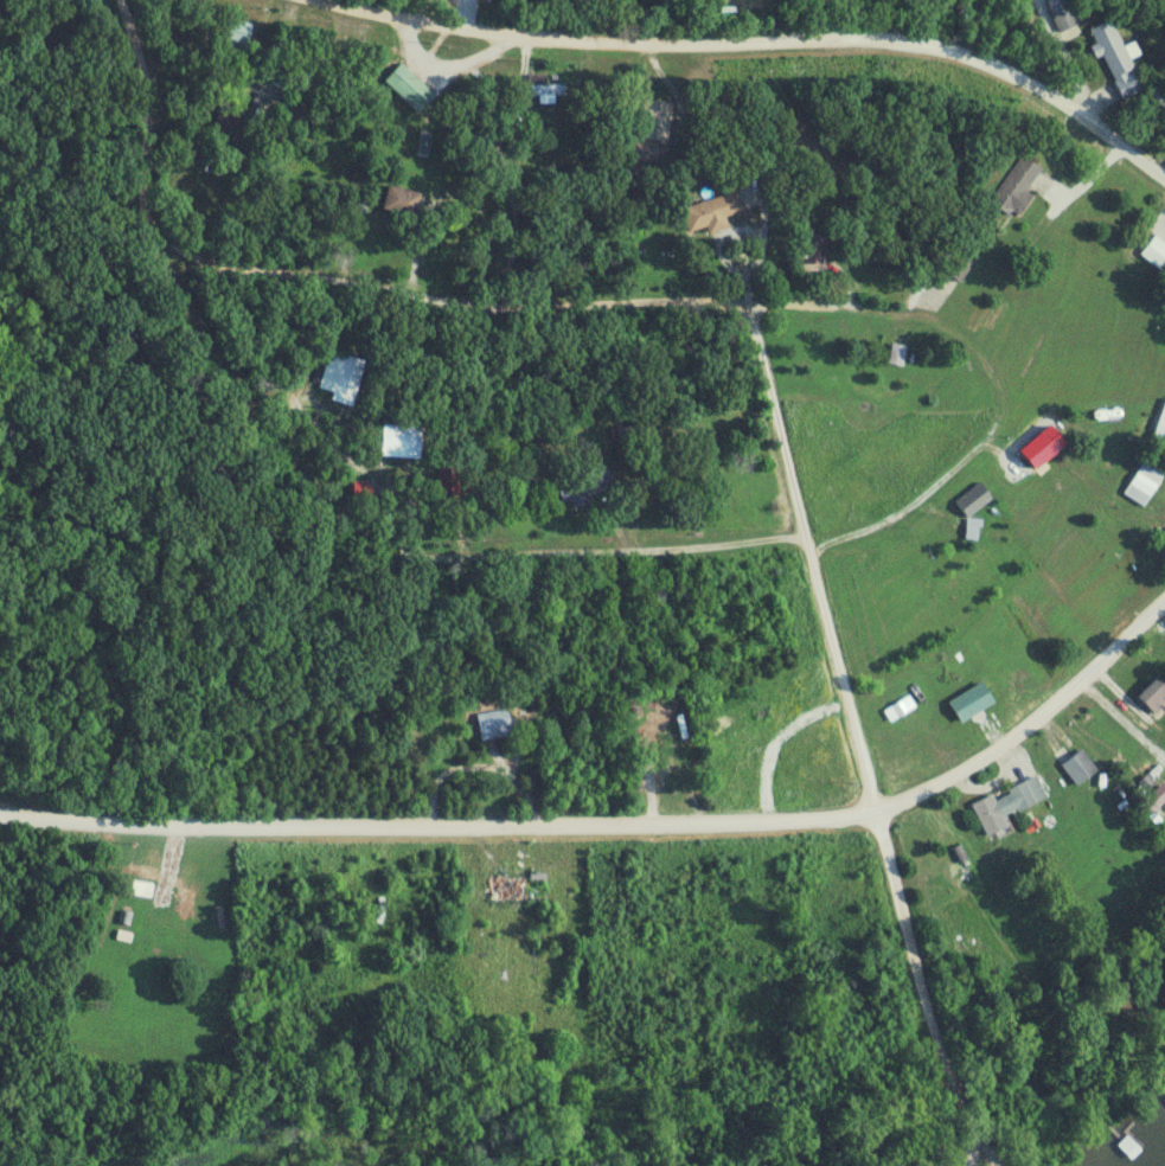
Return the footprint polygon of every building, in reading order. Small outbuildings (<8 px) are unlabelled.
[(1063,42),(1082,34),(1070,8),(1051,15),(1063,42)] [(247,54),(252,23),(226,18),(221,50),(247,54)] [(1122,99),(1142,91),(1114,21),(1089,30),(1099,55),(1105,53),(1122,99)] [(282,75),(260,74),(259,83),(281,84),(282,75)] [(548,76),(530,76),(530,97),(565,97),(565,86),(548,86),(548,76)] [(1164,114),(1164,88),(1163,85),(1151,93),(1164,114)] [(674,103),(645,100),(640,139),(670,143),(674,103)] [(1033,197),(1027,193),(1043,169),(1023,155),(991,201),(1018,219),(1033,197)] [(419,196),(392,186),(385,205),(411,215),(419,196)] [(730,227),(727,219),(744,213),(736,192),(683,211),(694,240),(730,227)] [(825,270),(825,235),(804,235),(804,270),(825,270)] [(1164,275),(1164,243),(1157,236),(1141,255),(1164,276),(1164,275)] [(890,363),(903,366),(907,348),(894,344),(890,363)] [(332,401),(355,407),(367,359),(330,350),(320,388),(334,392),(332,401)] [(1164,448),(1164,406),(1153,445),(1164,448)] [(422,459),(423,426),(383,425),(382,458),(422,459)] [(556,478),(569,508),(616,489),(604,458),(556,478)] [(1146,463),(1124,494),(1144,507),(1164,478),(1164,477),(1146,463)] [(981,541),(983,520),(967,519),(966,540),(981,541)] [(1164,709),(1164,687),(1156,679),(1139,699),(1159,716),(1164,709)] [(479,715),(482,740),(513,736),(510,711),(479,715)] [(672,759),(671,738),(637,739),(638,759),(672,759)] [(1081,788),(1100,769),(1080,750),(1061,768),(1081,788)] [(994,795),(973,804),(988,838),(1010,829),(1005,818),(1048,799),(1038,777),(1009,789),(1012,796),(997,802),(994,795)] [(544,933),(553,932),(552,878),(560,878),(560,865),(509,865),(509,878),(543,878),(544,933)] [(132,891),(148,894),(149,888),(132,885),(132,891)] [(132,943),(133,934),(119,932),(118,941),(132,943)]
